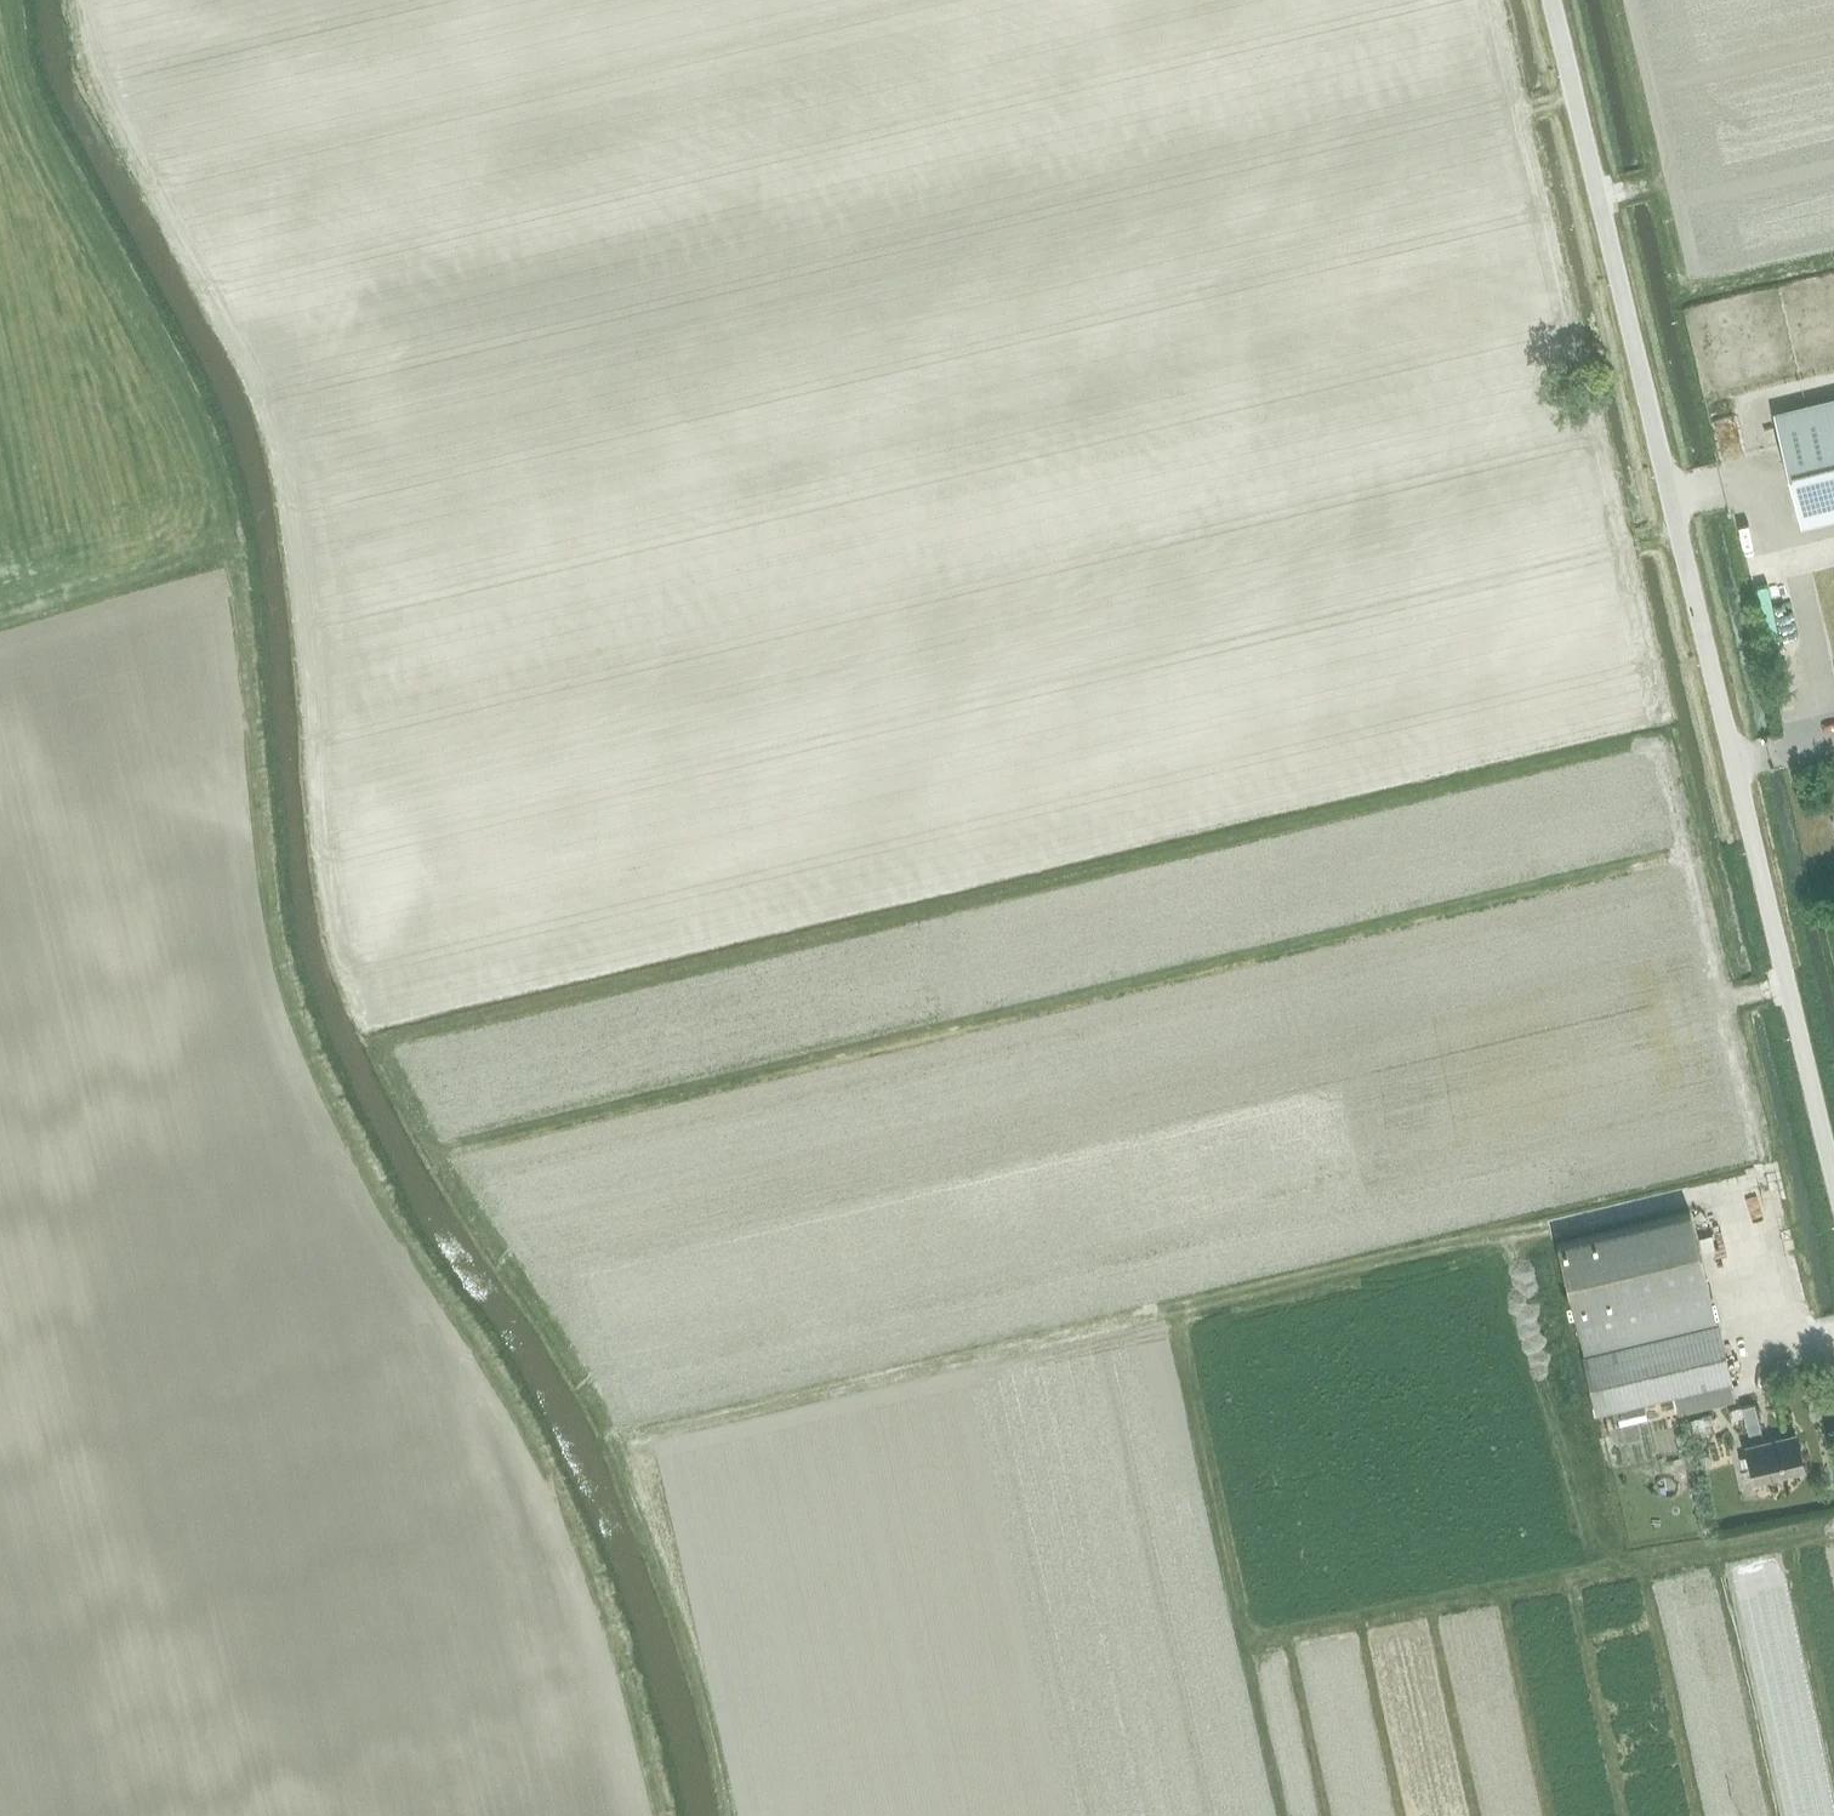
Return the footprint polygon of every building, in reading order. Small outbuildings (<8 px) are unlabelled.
[(1572,393),(1584,390),(1582,381),(1570,383),(1572,393)] [(1833,512),(1833,402),(1775,417),(1800,520),(1833,512)] [(1557,1242),(1584,1355),(1718,1323),(1690,1210),(1557,1242)] [(1732,1380),(1718,1323),(1584,1355),(1597,1413),(1675,1394),(1680,1412),(1737,1399),(1732,1380)] [(1753,1480),(1803,1468),(1794,1433),(1745,1445),(1753,1480)]
